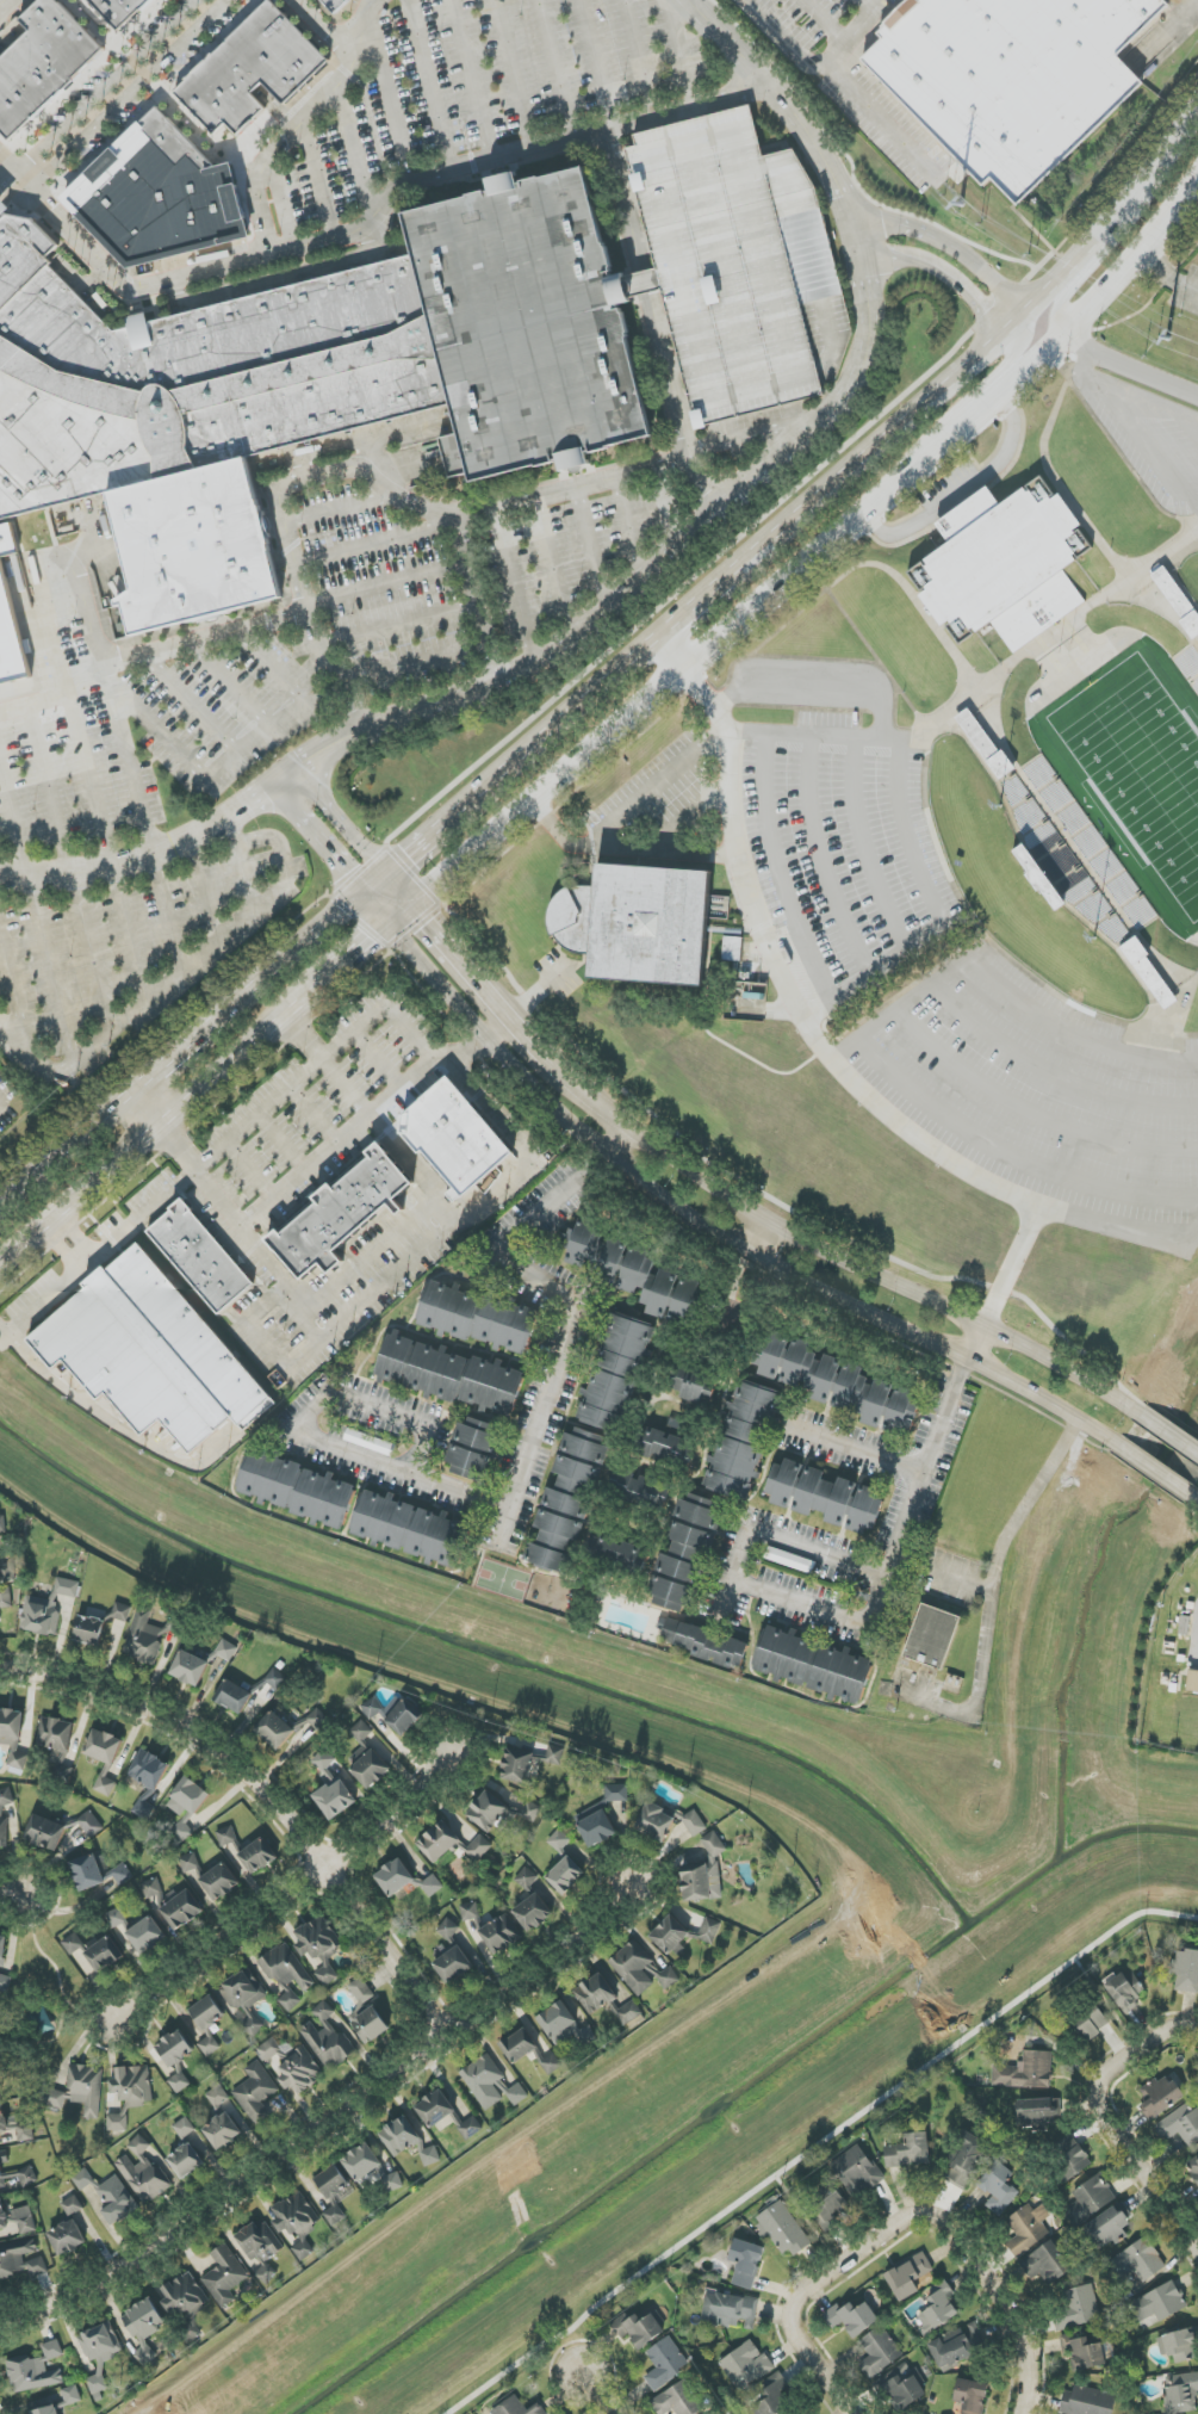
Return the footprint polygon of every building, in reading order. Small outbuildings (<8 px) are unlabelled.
[(105,48),(57,0),(42,0),(20,20),(31,30),(0,60),(0,131),(10,141),(105,48)] [(152,0),(89,0),(119,31),(152,0)] [(238,136),(267,109),(252,93),(262,82),(285,105),(330,61),(272,0),(175,93),(215,135),(226,124),(238,136)] [(336,13),(324,0),(350,0),(336,13)] [(880,35),(884,41),(864,61),(982,187),(992,179),(1018,208),(1144,86),(1119,58),(1171,6),(1165,0),(915,0),(880,35)] [(751,105),(764,156),(794,149),(817,187),(852,332),(836,382),(823,385),(825,396),(708,426),(708,427),(696,431),(663,290),(631,298),(625,277),(657,268),(626,149),(637,146),(634,135),(751,105)] [(232,162),(250,237),(128,268),(61,197),(87,173),(98,184),(124,159),(113,148),(141,122),(142,123),(159,106),(217,167),(232,162)] [(108,493),(0,520),(0,197),(12,208),(7,212),(35,219),(60,246),(48,258),(52,264),(50,266),(114,332),(129,328),(126,317),(147,312),(149,322),(414,255),(403,213),(470,197),(468,194),(486,191),(486,192),(490,192),(488,179),(516,172),(520,184),(523,182),(522,181),(540,177),(541,179),(585,167),(603,243),(607,243),(614,271),(610,272),(612,277),(623,273),(625,277),(631,298),(631,302),(619,304),(620,309),(623,309),(631,336),(627,338),(653,435),(609,446),(609,448),(592,453),(591,451),(586,452),(590,464),(583,466),(583,469),(582,470),(581,472),(578,473),(576,473),(572,473),(571,471),(570,470),(561,472),(559,459),(555,460),(555,462),(538,468),(538,465),(472,482),(470,473),(451,478),(440,438),(459,433),(452,404),(247,457),(283,598),(132,637),(124,605),(118,607),(117,601),(132,590),(108,493)] [(909,571),(916,582),(925,590),(921,594),(942,627),(950,622),(953,627),(957,624),(963,617),(967,623),(977,633),(993,623),(1012,652),(1087,605),(1065,569),(1080,560),(1068,540),(1069,540),(1082,525),(1061,492),(1042,504),(1038,499),(1027,488),(1001,505),(993,492),(989,489),(936,522),(951,545),(909,571)] [(32,677),(0,686),(0,526),(11,524),(19,553),(1,558),(32,677)] [(1197,637),(1197,613),(1166,566),(1152,576),(1195,639),(1197,637)] [(1001,780),(1015,770),(971,708),(957,718),(1001,780)] [(1052,817),(1041,824),(1034,813),(1038,808),(1017,775),(1002,785),(1012,800),(1020,806),(1015,813),(1031,842),(1015,851),(1039,887),(1049,896),(1058,911),(1071,903),(1125,950),(1164,1010),(1178,1001),(1140,941),(1131,933),(1128,928),(1116,918),(1052,817)] [(704,986),(711,871),(598,864),(596,890),(552,887),(549,937),(562,938),(561,952),(592,954),(590,979),(704,986)] [(741,961),(742,938),(724,937),(723,961),(741,961)] [(452,1189),(447,1194),(455,1204),(515,1155),(451,1076),(396,1120),(452,1189)] [(301,1281),(322,1264),(330,1274),(344,1263),(334,1251),(394,1203),(392,1202),(414,1185),(380,1142),(368,1152),(372,1157),(334,1188),(331,1185),(314,1198),(319,1204),(282,1233),(279,1230),(268,1239),(301,1281)] [(218,1315),(255,1285),(186,1200),(148,1230),(218,1315)] [(567,1263),(589,1269),(587,1276),(617,1284),(627,1244),(603,1237),(606,1227),(579,1220),(567,1263)] [(275,1404),(140,1243),(108,1270),(27,1338),(54,1370),(65,1360),(98,1401),(107,1393),(143,1436),(162,1420),(191,1454),(234,1418),(244,1431),(275,1404)] [(619,1290),(636,1294),(638,1288),(647,1291),(642,1313),(667,1319),(666,1320),(692,1326),(703,1281),(653,1269),(658,1252),(630,1245),(619,1290)] [(539,1310),(458,1290),(458,1288),(430,1281),(419,1325),(440,1331),(440,1333),(470,1341),(470,1338),(498,1344),(498,1347),(528,1355),(539,1310)] [(652,1324),(611,1313),(590,1393),(586,1392),(578,1421),(623,1433),(652,1324)] [(911,1435),(922,1396),(896,1389),(891,1382),(885,1381),(866,1384),(863,1367),(845,1362),(840,1359),(832,1357),(814,1359),(811,1343),(770,1332),(764,1353),(755,1355),(758,1377),(797,1387),(798,1384),(812,1388),(809,1401),(849,1412),(855,1413),(864,1415),(862,1423),(881,1428),(885,1428),(911,1435)] [(525,1373),(502,1367),(503,1364),(474,1356),(474,1358),(441,1350),(441,1348),(388,1334),(376,1379),(430,1393),(429,1396),(456,1403),(456,1400),(514,1416),(525,1373)] [(709,1375),(674,1370),(671,1398),(711,1403),(714,1385),(708,1385),(709,1375)] [(704,1490),(748,1501),(754,1478),(757,1479),(778,1390),(738,1381),(734,1403),(729,1402),(716,1460),(711,1459),(704,1490)] [(452,1472),(488,1482),(504,1427),(469,1417),(467,1424),(459,1422),(447,1462),(454,1464),(452,1472)] [(523,1562),(568,1575),(595,1484),(598,1485),(612,1438),(569,1426),(555,1473),(560,1475),(556,1490),(547,1487),(534,1532),(532,1532),(523,1562)] [(670,1434),(646,1426),(638,1453),(688,1469),(696,1445),(669,1437),(670,1434)] [(375,1449),(379,1438),(348,1429),(344,1440),(375,1449)] [(356,1485),(334,1480),(336,1473),(248,1453),(239,1493),(260,1498),(259,1503),(317,1517),(316,1523),(346,1530),(356,1485)] [(835,1485),(823,1479),(824,1469),(806,1469),(802,1465),(797,1463),(778,1462),(767,1484),(766,1492),(774,1496),(771,1502),(787,1510),(793,1510),(802,1514),(811,1515),(814,1509),(826,1514),(825,1525),(841,1525),(863,1536),(867,1529),(879,1529),(880,1500),(875,1497),(875,1487),(861,1486),(846,1478),(838,1478),(835,1485)] [(671,1487),(633,1477),(635,1472),(616,1467),(608,1498),(664,1513),(671,1487)] [(352,1534),(374,1540),(373,1543),(432,1559),(431,1562),(460,1570),(472,1525),(449,1519),(449,1516),(391,1500),(392,1498),(365,1490),(352,1534)] [(661,1553),(649,1592),(656,1595),(653,1604),(689,1615),(722,1503),(683,1492),(669,1538),(674,1540),(670,1556),(661,1553)] [(650,1553),(625,1543),(624,1546),(595,1533),(587,1552),(641,1574),(650,1553)] [(18,1581),(18,1562),(0,1562),(0,1582),(18,1581)] [(26,1596),(20,1631),(55,1636),(61,1595),(78,1598),(80,1581),(55,1578),(52,1600),(26,1596)] [(12,1608),(11,1590),(0,1590),(0,1609),(12,1608)] [(132,1607),(117,1602),(112,1618),(128,1623),(132,1607)] [(904,1658),(944,1670),(961,1616),(921,1604),(904,1658)] [(156,1666),(167,1630),(148,1624),(153,1610),(139,1605),(122,1655),(156,1666)] [(75,1642),(101,1646),(105,1620),(79,1615),(75,1642)] [(749,1642),(667,1620),(661,1644),(715,1658),(714,1661),(742,1669),(749,1642)] [(755,1670),(776,1676),(775,1679),(833,1695),(832,1698),(861,1705),(873,1660),(847,1653),(848,1651),(793,1637),(794,1634),(767,1626),(755,1670)] [(216,1655),(232,1662),(239,1646),(222,1639),(216,1655)] [(199,1687),(210,1662),(180,1650),(170,1675),(199,1687)] [(264,1682),(278,1691),(288,1677),(274,1668),(264,1682)] [(1197,1693),(1197,1672),(1188,1672),(1187,1693),(1197,1693)] [(213,1699),(241,1716),(254,1695),(226,1678),(213,1699)] [(361,1707),(371,1720),(385,1710),(375,1696),(361,1707)] [(403,1738),(424,1715),(406,1698),(385,1721),(403,1738)] [(278,1751),(296,1731),(272,1709),(254,1729),(278,1751)] [(11,1746),(9,1768),(22,1769),(26,1712),(0,1710),(0,1745),(11,1746)] [(35,1743),(61,1751),(52,1779),(68,1784),(73,1767),(66,1765),(77,1726),(43,1715),(35,1743)] [(374,1732),(362,1720),(350,1731),(364,1747),(346,1762),(370,1790),(392,1770),(365,1740),(374,1732)] [(123,1740),(94,1728),(84,1754),(113,1765),(123,1740)] [(528,1784),(532,1761),(562,1765),(565,1749),(549,1747),(548,1755),(506,1749),(502,1780),(528,1784)] [(133,1813),(148,1821),(155,1806),(150,1804),(171,1763),(141,1748),(127,1775),(147,1786),(133,1813)] [(336,1760),(323,1748),(312,1762),(325,1773),(336,1760)] [(94,1791),(110,1797),(116,1783),(106,1779),(111,1766),(105,1763),(94,1791)] [(193,1830),(187,1826),(211,1794),(188,1776),(165,1805),(183,1818),(170,1835),(182,1845),(193,1830)] [(331,1821),(357,1802),(340,1778),(313,1797),(331,1821)] [(628,1785),(604,1784),(604,1808),(612,1808),(612,1826),(638,1826),(639,1820),(628,1820),(628,1785)] [(8,1847),(7,1805),(13,1805),(12,1790),(0,1790),(0,1847),(8,1847)] [(708,1829),(695,1809),(683,1817),(649,1800),(635,1829),(664,1843),(677,1818),(683,1821),(693,1838),(708,1829)] [(103,1827),(91,1810),(76,1820),(89,1837),(103,1827)] [(617,1837),(607,1811),(578,1822),(588,1848),(617,1837)] [(59,1852),(68,1826),(34,1814),(25,1840),(59,1852)] [(435,1864),(461,1840),(444,1820),(417,1844),(435,1864)] [(237,1841),(232,1826),(216,1832),(221,1847),(237,1841)] [(561,1853),(572,1839),(558,1829),(547,1842),(561,1853)] [(493,1845),(480,1834),(468,1848),(462,1842),(458,1846),(478,1863),(493,1845)] [(722,1898),(718,1853),(722,1853),(721,1834),(705,1835),(708,1864),(682,1867),(684,1901),(722,1898)] [(252,1876),(278,1859),(264,1837),(238,1854),(252,1876)] [(200,1867),(196,1852),(179,1857),(183,1873),(200,1867)] [(106,1884),(95,1853),(70,1862),(80,1893),(106,1884)] [(563,1896),(586,1875),(569,1856),(546,1877),(563,1896)] [(415,1882),(402,1858),(376,1873),(389,1897),(415,1882)] [(241,1884),(224,1862),(199,1880),(216,1903),(241,1884)] [(527,1891),(538,1877),(525,1866),(514,1880),(527,1891)] [(444,1888),(436,1874),(421,1883),(429,1897),(444,1888)] [(162,1892),(157,1878),(141,1883),(146,1898),(162,1892)] [(171,1931),(204,1915),(192,1889),(178,1895),(176,1891),(165,1896),(164,1893),(155,1896),(171,1931)] [(513,1911),(529,1933),(554,1915),(538,1893),(513,1911)] [(464,1921),(480,1917),(476,1901),(459,1906),(464,1921)] [(104,1914),(111,1930),(128,1923),(121,1907),(104,1914)] [(339,1978),(326,1958),(344,1947),(323,1914),(295,1932),(301,1942),(295,1946),(302,1958),(312,1951),(323,1968),(315,1973),(324,1987),(339,1978)] [(480,1930),(495,1957),(523,1941),(508,1914),(480,1930)] [(139,1955),(167,1942),(155,1917),(127,1930),(139,1955)] [(437,1930),(449,1942),(461,1929),(448,1918),(437,1930)] [(85,1945),(75,1933),(62,1943),(71,1955),(85,1945)] [(0,1935),(0,1993),(11,1993),(11,1976),(1,1976),(1,1967),(6,1967),(6,1935),(0,1935)] [(85,1954),(100,1974),(124,1956),(109,1935),(85,1954)] [(609,1961),(639,1997),(658,1981),(666,1991),(681,1979),(670,1966),(662,1973),(634,1940),(609,1961)] [(316,1983),(285,1942),(259,1961),(284,1995),(277,2000),(287,2014),(306,2000),(301,1994),(316,1983)] [(433,1963),(448,1985),(474,1968),(459,1945),(433,1963)] [(1178,1949),(1177,1961),(1168,1960),(1166,1974),(1177,1975),(1175,1991),(1197,1993),(1197,1951),(1178,1949)] [(267,1994),(247,1967),(218,1989),(237,2015),(267,1994)] [(1123,2012),(1148,1994),(1130,1967),(1104,1985),(1123,2012)] [(589,2016),(609,2003),(624,2027),(644,2015),(634,2000),(622,2008),(600,1973),(573,1990),(589,2016)] [(348,1985),(360,2007),(347,2014),(365,2045),(391,2030),(376,2005),(364,2012),(361,2006),(376,1998),(363,1976),(348,1985)] [(204,2032),(226,2016),(211,1995),(189,2010),(204,2032)] [(330,2073),(356,2054),(330,2017),(336,2013),(326,2000),(312,2010),(325,2028),(319,2033),(310,2021),(298,2030),(330,2073)] [(537,2020),(560,2047),(572,2036),(584,2050),(598,2038),(587,2026),(584,2029),(560,2000),(537,2020)] [(1074,2021),(1087,2041),(1111,2024),(1098,2005),(1074,2021)] [(501,2043),(514,2064),(539,2048),(526,2028),(501,2043)] [(192,2085),(178,2063),(195,2052),(181,2030),(156,2045),(175,2075),(168,2080),(177,2094),(192,2085)] [(221,2049),(209,2030),(205,2032),(208,2038),(198,2044),(206,2058),(221,2049)] [(266,2065),(284,2055),(275,2038),(256,2048),(266,2065)] [(293,2086),(299,2094),(325,2075),(304,2047),(279,2066),(285,2074),(278,2079),(287,2091),(293,2086)] [(1051,2088),(1052,2052),(1024,2051),(1023,2066),(993,2065),(992,2087),(1051,2088)] [(460,2073),(485,2111),(507,2096),(515,2107),(530,2097),(520,2082),(509,2090),(501,2079),(504,2077),(488,2053),(460,2073)] [(563,2066),(554,2053),(540,2063),(549,2075),(563,2066)] [(245,2069),(251,2079),(233,2091),(254,2124),(269,2115),(262,2102),(279,2091),(260,2060),(245,2069)] [(41,2106),(65,2107),(65,2102),(86,2103),(85,2119),(100,2120),(103,2067),(69,2065),(68,2091),(42,2090),(41,2106)] [(152,2104),(149,2066),(116,2068),(117,2079),(110,2080),(111,2094),(121,2093),(123,2113),(107,2114),(108,2132),(129,2131),(127,2106),(152,2104)] [(1139,2106),(1150,2122),(1185,2098),(1168,2072),(1140,2091),(1147,2101),(1139,2106)] [(216,2109),(231,2099),(220,2084),(205,2094),(216,2109)] [(467,2141),(484,2130),(473,2113),(462,2120),(441,2089),(415,2106),(431,2130),(450,2116),(467,2141)] [(1020,2100),(1021,2130),(1048,2129),(1048,2123),(1060,2122),(1059,2099),(1020,2100)] [(1192,2100),(1155,2126),(1166,2142),(1178,2133),(1189,2148),(1197,2142),(1197,2108),(1192,2100)] [(16,2131),(18,2142),(34,2140),(32,2122),(18,2124),(17,2118),(3,2119),(1,2107),(0,2107),(0,2133),(16,2131)] [(215,2151),(243,2138),(231,2113),(203,2126),(215,2151)] [(426,2167),(442,2161),(436,2145),(424,2150),(410,2116),(379,2129),(391,2157),(417,2146),(426,2167)] [(196,2131),(188,2117),(173,2125),(181,2139),(196,2131)] [(943,2179),(964,2190),(989,2143),(967,2132),(943,2179)] [(886,2167),(930,2165),(929,2133),(905,2134),(906,2144),(885,2146),(886,2167)] [(173,2185),(159,2165),(154,2168),(144,2153),(151,2148),(142,2134),(128,2144),(140,2162),(135,2166),(127,2155),(115,2163),(145,2205),(173,2185)] [(1046,2153),(1068,2182),(1093,2163),(1071,2134),(1046,2153)] [(167,2158),(183,2180),(205,2164),(190,2143),(167,2158)] [(830,2163),(853,2199),(884,2179),(861,2143),(830,2163)] [(354,2181),(378,2171),(387,2193),(404,2186),(398,2171),(385,2177),(372,2144),(343,2156),(354,2181)] [(7,2187),(6,2179),(20,2177),(21,2185),(36,2183),(34,2170),(3,2174),(1,2163),(9,2162),(7,2152),(0,2152),(0,2188),(7,2187)] [(1197,2183),(1197,2157),(1186,2167),(1197,2183)] [(986,2204),(999,2217),(1020,2193),(1008,2182),(1015,2175),(999,2160),(977,2184),(992,2198),(986,2204)] [(330,2202),(352,2185),(335,2164),(314,2181),(330,2202)] [(140,2209),(118,2175),(99,2187),(87,2168),(72,2178),(81,2191),(94,2183),(109,2206),(102,2211),(112,2227),(140,2209)] [(1078,2202),(1064,2209),(1072,2226),(1116,2203),(1102,2175),(1072,2191),(1078,2202)] [(825,2233),(839,2224),(834,2217),(849,2207),(833,2182),(809,2198),(820,2214),(815,2217),(825,2233)] [(272,2208),(278,2219),(274,2221),(280,2234),(290,2228),(298,2242),(292,2245),(300,2260),(314,2253),(304,2234),(320,2225),(302,2191),(272,2208)] [(61,2204),(70,2218),(85,2208),(76,2194),(61,2204)] [(771,2233),(789,2260),(811,2245),(780,2197),(752,2216),(765,2236),(771,2233)] [(19,2226),(21,2235),(37,2232),(31,2206),(6,2212),(3,2198),(0,2198),(0,2230),(19,2226)] [(1128,2235),(1123,2227),(1133,2220),(1122,2202),(1087,2224),(1104,2250),(1128,2235)] [(323,2213),(333,2228),(346,2219),(336,2204),(323,2213)] [(1016,2258),(1051,2235),(1043,2222),(1051,2216),(1043,2204),(1033,2211),(1029,2205),(1006,2220),(1017,2237),(1007,2244),(1016,2258)] [(285,2248),(262,2218),(236,2238),(261,2270),(256,2274),(265,2286),(278,2275),(267,2262),(285,2248)] [(86,2246),(77,2221),(49,2230),(57,2256),(86,2246)] [(1167,2267),(1146,2236),(1104,2264),(1115,2280),(1133,2268),(1143,2283),(1167,2267)] [(15,2279),(14,2272),(29,2270),(30,2277),(47,2274),(44,2257),(26,2260),(25,2255),(38,2253),(36,2239),(0,2245),(0,2281),(15,2279)] [(754,2290),(764,2246),(735,2239),(730,2261),(737,2263),(732,2285),(754,2290)] [(1048,2286),(1071,2273),(1053,2242),(1019,2261),(1029,2280),(1041,2274),(1048,2286)] [(250,2277),(225,2243),(210,2254),(219,2266),(201,2280),(223,2309),(235,2300),(229,2292),(250,2277)] [(210,2303),(189,2271),(162,2289),(168,2298),(162,2302),(176,2324),(180,2322),(189,2335),(199,2328),(191,2316),(210,2303)] [(1137,2324),(1155,2314),(1160,2323),(1189,2307),(1173,2279),(1127,2306),(1137,2324)] [(915,2317),(926,2335),(960,2315),(949,2297),(955,2294),(947,2281),(927,2292),(935,2306),(915,2317)] [(1062,2292),(1066,2308),(1051,2312),(1057,2332),(1102,2319),(1091,2284),(1062,2292)] [(703,2322),(742,2327),(742,2328),(755,2330),(759,2299),(706,2292),(703,2322)] [(168,2325),(152,2298),(122,2315),(141,2349),(134,2353),(143,2367),(157,2358),(145,2338),(168,2325)] [(880,2322),(868,2302),(856,2309),(852,2303),(841,2310),(838,2305),(823,2314),(832,2330),(844,2323),(853,2338),(880,2322)] [(611,2322),(620,2339),(629,2334),(638,2350),(668,2332),(657,2312),(640,2322),(632,2310),(611,2322)] [(95,2368),(125,2351),(108,2319),(78,2336),(95,2368)] [(904,2356),(883,2325),(859,2341),(870,2357),(859,2364),(869,2380),(904,2356)] [(976,2356),(973,2348),(985,2343),(977,2325),(966,2330),(965,2328),(929,2344),(941,2371),(976,2356)] [(1175,2364),(1197,2357),(1197,2347),(1192,2328),(1157,2338),(1162,2357),(1173,2354),(1175,2364)] [(1102,2343),(1089,2345),(1088,2338),(1069,2341),(1068,2335),(1060,2336),(1062,2352),(1071,2351),(1074,2371),(1106,2367),(1102,2343)] [(646,2352),(657,2368),(644,2377),(654,2391),(690,2366),(669,2336),(646,2352)] [(753,2339),(719,2362),(739,2392),(774,2369),(753,2339)] [(64,2384),(62,2369),(47,2372),(45,2360),(62,2357),(60,2341),(43,2344),(45,2358),(30,2360),(30,2356),(8,2359),(13,2392),(64,2384)] [(929,2396),(916,2369),(911,2371),(908,2364),(873,2381),(880,2396),(889,2392),(898,2411),(929,2396)] [(111,2390),(103,2372),(87,2379),(94,2397),(111,2390)] [(1197,2411),(1197,2410),(1196,2391),(1197,2390),(1197,2373),(1170,2375),(1171,2388),(1163,2389),(1166,2413),(1172,2413),(1197,2411)] [(789,2377),(772,2377),(771,2389),(760,2389),(759,2413),(787,2413),(789,2377)] [(705,2409),(685,2379),(651,2402),(658,2413),(667,2413),(673,2410),(676,2413),(697,2413),(705,2409)] [(961,2413),(983,2413),(989,2384),(958,2379),(954,2402),(963,2403),(961,2413)] [(1059,2413),(1063,2413),(1113,2413),(1118,2395),(1074,2384),(1072,2393),(1064,2391),(1059,2413)] [(66,2405),(82,2400),(77,2385),(61,2390),(66,2405)] [(540,2403),(527,2411),(518,2395),(491,2410),(494,2413),(546,2413),(540,2403)] [(32,2413),(58,2413),(56,2406),(31,2411),(32,2413)]
